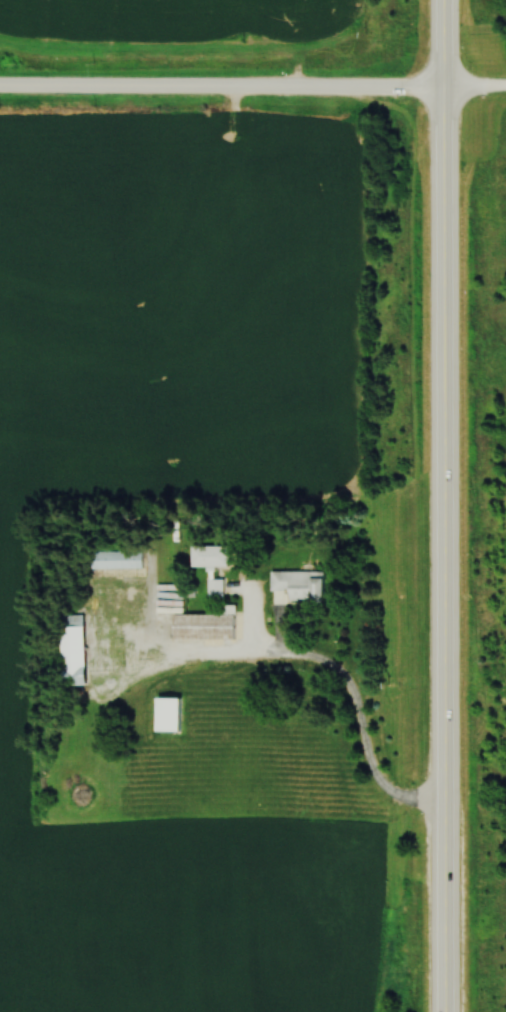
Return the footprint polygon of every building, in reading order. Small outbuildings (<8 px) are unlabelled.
[(231,568),(231,547),(207,547),(207,568),(231,568)] [(145,551),(94,551),(94,569),(145,569),(145,551)] [(272,603),(329,603),(329,574),(272,574),(272,603)] [(238,640),(238,607),(224,607),(224,615),(176,616),(176,640),(238,640)] [(89,685),(89,626),(66,627),(66,686),(89,685)] [(184,699),(160,699),(160,732),(184,732),(184,699)]
